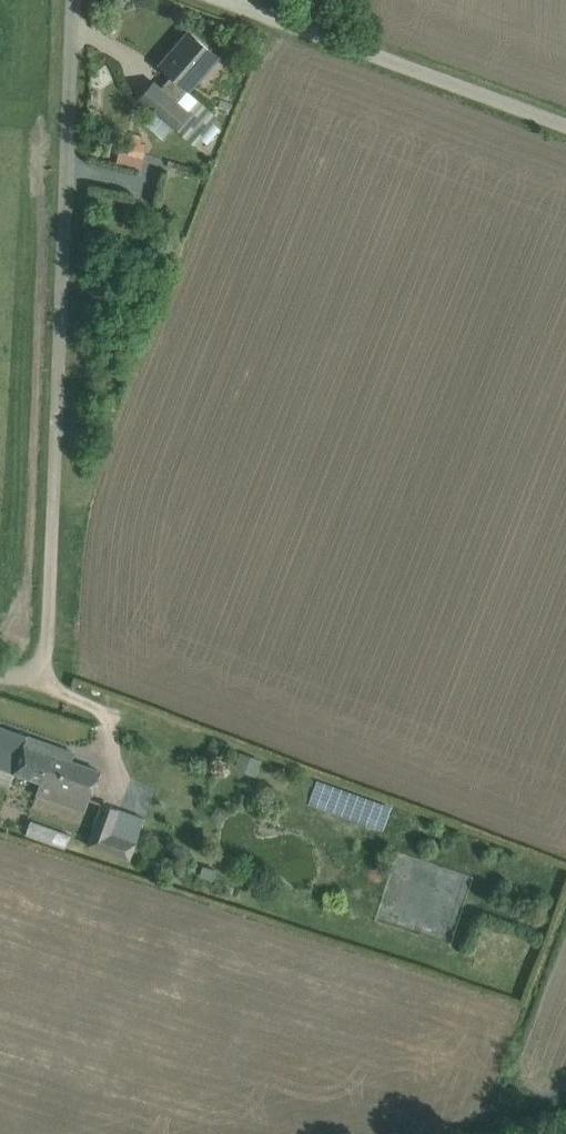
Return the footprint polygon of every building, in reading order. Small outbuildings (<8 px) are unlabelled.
[(126,0),(113,0),(112,10),(124,12),(126,0)] [(187,111),(177,103),(188,90),(189,90),(203,74),(218,57),(189,32),(161,65),(172,75),(160,88),(154,82),(140,98),(174,127),(187,111)] [(133,134),(128,154),(119,152),(119,154),(117,163),(141,168),(146,144),(140,142),(142,136),(133,134)] [(10,786),(15,772),(41,781),(48,759),(42,757),(47,743),(1,726),(0,728),(0,782),(10,786)] [(41,781),(36,795),(68,806),(73,792),(90,798),(100,771),(83,765),(72,761),(75,753),(47,743),(42,757),(48,759),(41,781)] [(255,773),(261,759),(242,752),(236,765),(255,773)] [(316,779),(308,804),(384,828),(392,803),(316,779)] [(102,803),(94,828),(87,846),(130,861),(137,843),(109,833),(118,809),(102,803)] [(31,819),(26,833),(66,846),(71,832),(31,819)] [(214,880),(217,869),(203,865),(200,877),(214,880)]
